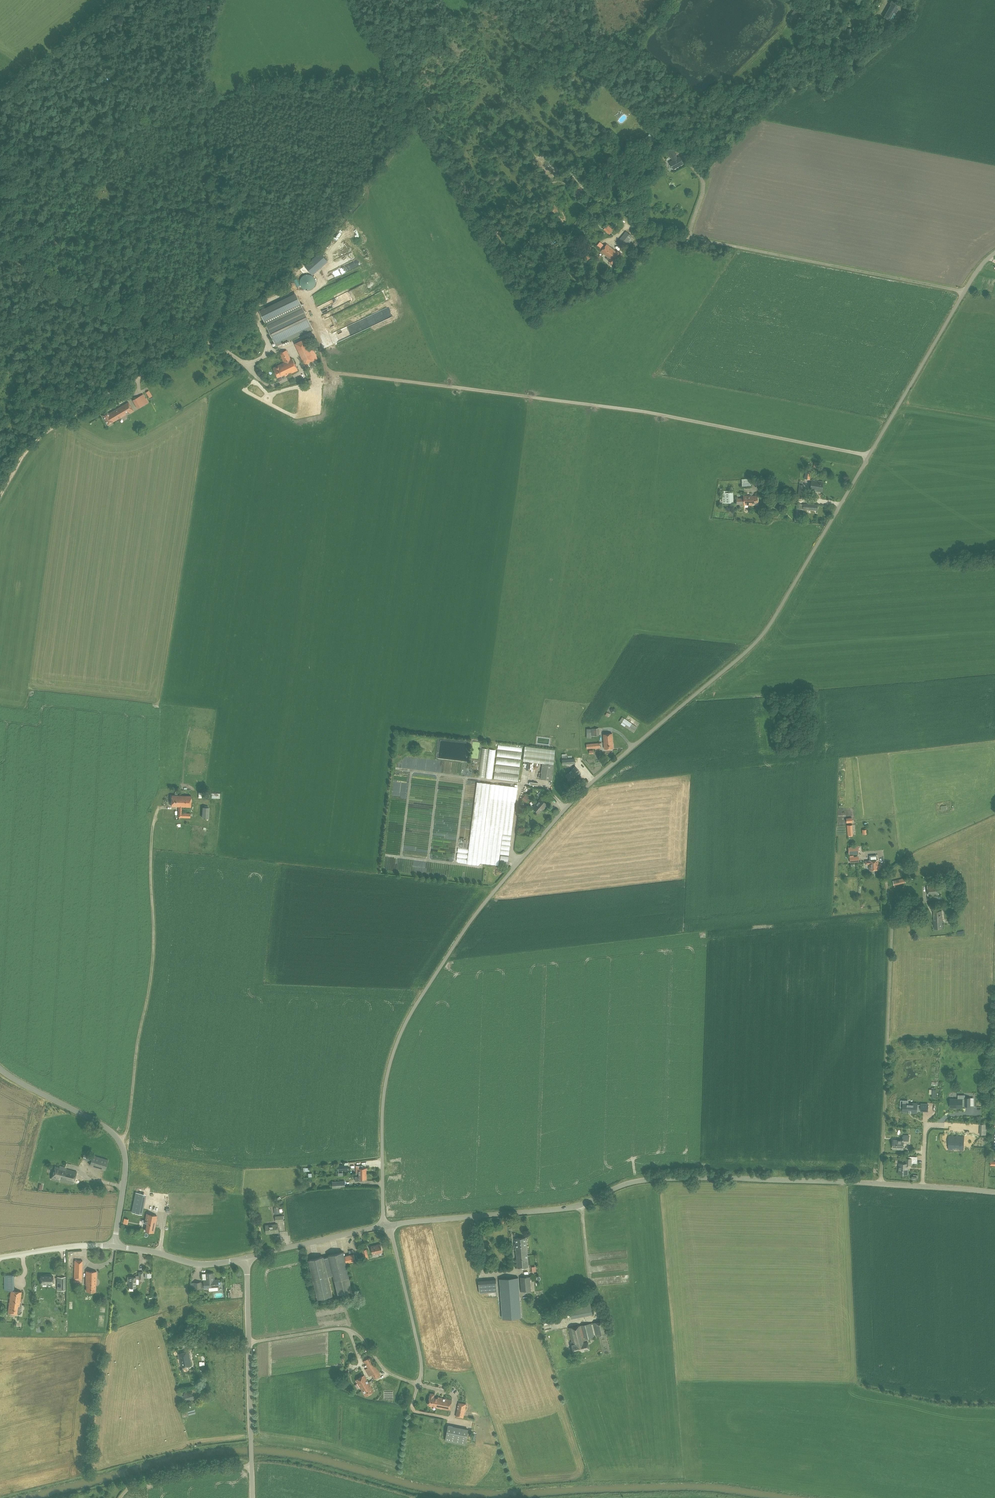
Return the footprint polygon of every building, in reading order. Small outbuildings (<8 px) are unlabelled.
[(884,17),(889,20),(894,13),(895,14),(899,8),(897,7),(898,4),(892,0),(890,4),(891,5),(884,17)] [(788,18),(795,23),(801,15),(795,10),(796,8),(794,6),(791,9),(794,11),(788,18)] [(627,119),(620,126),(623,130),(626,127),(625,125),(629,122),(627,119)] [(646,138),(654,146),(658,142),(650,134),(646,138)] [(669,162),(673,169),(683,164),(679,157),(677,158),(675,155),(677,154),(673,147),(666,151),(670,158),(671,158),(672,161),(669,162)] [(608,174),(611,178),(617,174),(614,170),(608,174)] [(575,192),(579,197),(584,193),(580,188),(575,192)] [(603,229),(610,234),(612,231),(606,226),(604,228),(603,229)] [(616,244),(622,249),(632,236),(626,231),(616,244)] [(608,261),(612,264),(621,254),(617,251),(616,252),(615,250),(610,247),(607,244),(601,251),(606,256),(608,257),(606,259),(609,261),(608,261)] [(542,256),(550,265),(555,260),(547,252),(542,256)] [(300,281),(300,282),(300,283),(300,284),(300,285),(301,285),(301,286),(302,287),(302,288),(303,288),(304,289),(305,289),(306,290),(307,290),(308,290),(309,290),(310,290),(311,289),(312,289),(313,288),(314,287),(315,286),(315,285),(315,284),(316,284),(316,283),(316,282),(316,281),(315,280),(315,279),(315,278),(314,278),(314,277),(313,277),(313,276),(312,276),(312,275),(311,275),(310,275),(309,274),(308,274),(307,274),(306,275),(305,275),(304,275),(304,276),(303,276),(302,276),(302,277),(301,278),(301,279),(300,280),(300,281)] [(356,288),(360,297),(371,293),(368,283),(356,288)] [(318,307),(319,309),(351,294),(353,298),(357,296),(354,289),(318,307)] [(265,323),(277,346),(313,329),(302,305),(296,293),(260,311),(265,323)] [(295,343),(305,365),(315,360),(314,360),(317,358),(307,338),(304,339),(295,343)] [(273,368),(278,377),(285,374),(286,376),(298,370),(292,359),(291,359),(287,350),(280,353),(284,362),(273,368)] [(132,400),(137,409),(146,404),(141,395),(132,400)] [(102,415),(108,424),(126,414),(125,413),(128,411),(129,413),(134,411),(128,402),(108,414),(107,412),(102,415)] [(742,479),(742,486),(751,486),(750,478),(742,479)] [(810,490),(822,492),(824,482),(812,480),(810,490)] [(744,504),(744,505),(752,505),(752,504),(758,504),(758,496),(751,496),(743,496),(743,498),(736,498),(737,504),(744,504)] [(621,724),(634,733),(637,727),(622,717),(619,721),(621,723),(621,724)] [(586,729),(587,738),(592,738),(592,736),(599,736),(599,728),(591,728),(586,729)] [(603,734),(604,749),(614,748),(612,733),(603,734)] [(497,765),(522,767),(522,760),(523,753),(524,748),(499,746),(499,751),(498,758),(497,765)] [(523,760),(553,764),(555,750),(525,746),(523,760)] [(540,778),(552,780),(554,765),(543,763),(540,778)] [(566,775),(571,780),(580,772),(575,766),(566,775)] [(513,782),(514,777),(496,774),(495,779),(513,782)] [(487,782),(478,782),(476,799),(480,799),(480,795),(486,796),(487,782)] [(514,836),(519,784),(516,783),(516,785),(496,783),(495,794),(493,794),(492,806),(493,806),(493,809),(490,809),(490,818),(500,819),(498,844),(503,844),(503,851),(505,851),(505,855),(510,855),(512,835),(514,836)] [(178,817),(190,818),(190,813),(182,812),(183,806),(191,807),(191,796),(171,795),(171,806),(179,806),(178,817)] [(533,807),(539,813),(547,804),(541,798),(533,807)] [(880,863),(878,863),(878,860),(877,860),(877,856),(870,856),(870,860),(866,861),(867,863),(869,863),(870,870),(879,869),(879,864),(880,864),(880,863)] [(927,885),(928,896),(939,895),(938,885),(927,885)] [(934,923),(935,929),(943,928),(942,923),(942,911),(933,911),(934,923)] [(965,1106),(971,1106),(971,1098),(966,1098),(966,1099),(963,1099),(959,1099),(951,1099),(951,1107),(963,1107),(963,1106),(966,1106),(965,1106)] [(908,1101),(902,1100),(902,1106),(904,1107),(904,1110),(908,1110),(908,1112),(918,1112),(918,1111),(922,1111),(929,1112),(929,1104),(922,1104),(918,1104),(908,1103),(908,1101)] [(956,1136),(956,1137),(954,1137),(954,1136),(949,1135),(948,1149),(953,1149),(953,1146),(960,1146),(960,1149),(964,1150),(964,1136),(956,1136)] [(893,1149),(904,1149),(904,1143),(909,1143),(910,1136),(903,1136),(903,1140),(893,1139),(893,1149)] [(164,1151),(160,1171),(169,1173),(170,1169),(169,1169),(172,1153),(164,1151)] [(145,1152),(143,1175),(150,1176),(151,1167),(149,1167),(149,1165),(152,1165),(154,1153),(145,1152)] [(92,1155),(84,1153),(83,1159),(90,1161),(92,1155)] [(898,1174),(908,1174),(909,1165),(912,1165),(912,1158),(906,1158),(906,1163),(899,1163),(898,1174)] [(389,1174),(402,1174),(402,1164),(389,1164),(389,1174)] [(59,1180),(73,1184),(76,1172),(66,1169),(66,1168),(60,1166),(59,1167),(55,1165),(51,1179),(59,1181),(59,1180)] [(145,1231),(153,1232),(157,1216),(147,1213),(145,1220),(145,1223),(147,1223),(145,1231)] [(266,1225),(267,1234),(279,1232),(278,1223),(266,1225)] [(515,1238),(517,1267),(528,1266),(526,1237),(515,1238)] [(373,1254),(373,1257),(379,1256),(378,1253),(383,1252),(381,1244),(371,1246),(373,1254)] [(309,1260),(318,1298),(332,1295),(328,1276),(333,1275),(337,1294),(353,1290),(346,1263),(356,1261),(354,1254),(345,1256),(344,1252),(329,1255),(329,1257),(324,1258),(323,1257),(309,1260)] [(74,1278),(82,1279),(83,1260),(74,1260),(74,1278)] [(87,1291),(95,1291),(95,1284),(96,1284),(96,1271),(86,1271),(86,1285),(87,1285),(87,1291)] [(129,1290),(133,1291),(133,1287),(136,1287),(136,1279),(139,1279),(143,1280),(143,1272),(139,1272),(139,1276),(136,1275),(136,1277),(127,1277),(127,1283),(129,1283),(129,1288),(129,1287),(129,1290)] [(194,1282),(194,1289),(204,1288),(219,1287),(218,1279),(214,1279),(214,1272),(206,1273),(206,1279),(204,1280),(204,1282),(194,1282)] [(11,1291),(10,1296),(9,1302),(8,1312),(10,1312),(10,1313),(17,1314),(17,1309),(19,1309),(22,1292),(14,1290),(14,1275),(4,1275),(4,1286),(6,1286),(6,1290),(11,1291)] [(50,1275),(39,1275),(39,1282),(41,1283),(40,1284),(49,1284),(49,1283),(50,1283),(50,1275)] [(520,1277),(521,1291),(531,1290),(530,1276),(520,1277)] [(499,1278),(502,1319),(521,1318),(518,1277),(499,1278)] [(479,1281),(480,1293),(497,1292),(496,1279),(479,1281)] [(591,1301),(569,1304),(572,1317),(593,1313),(591,1301)] [(594,1323),(597,1336),(607,1334),(604,1320),(594,1323)] [(572,1344),(573,1353),(590,1349),(588,1341),(589,1341),(588,1338),(595,1337),(591,1323),(581,1325),(581,1324),(568,1328),(572,1341),(571,1341),(572,1344)] [(178,1342),(181,1346),(183,1344),(184,1345),(193,1338),(189,1333),(178,1342)] [(178,1354),(181,1368),(191,1365),(188,1351),(178,1354)] [(363,1361),(374,1379),(381,1375),(370,1357),(363,1361)] [(356,1380),(365,1396),(374,1391),(364,1375),(356,1380)] [(180,1396),(182,1402),(194,1399),(191,1391),(184,1393),(184,1395),(180,1396)] [(436,1407),(450,1410),(452,1399),(438,1397),(434,1397),(435,1394),(430,1393),(430,1396),(429,1396),(428,1405),(436,1406),(436,1407)] [(456,1416),(463,1418),(466,1404),(458,1402),(456,1416)] [(445,1440),(465,1444),(468,1429),(448,1425),(445,1440)]
